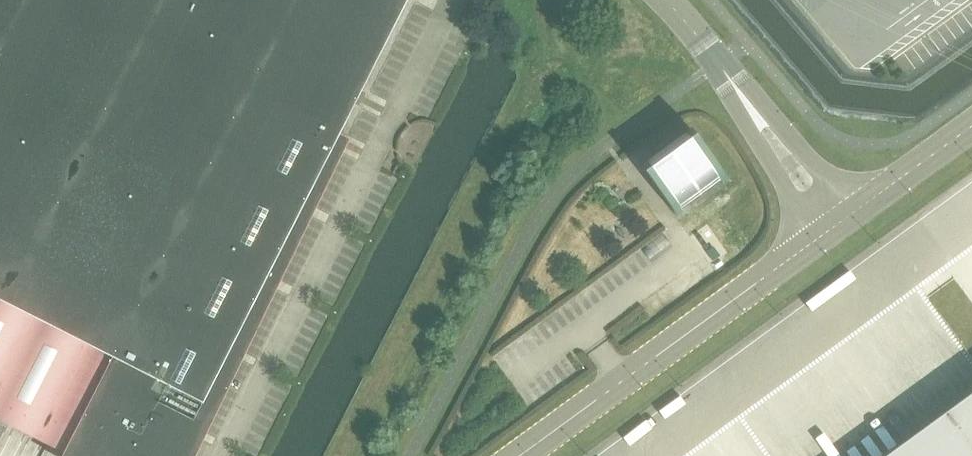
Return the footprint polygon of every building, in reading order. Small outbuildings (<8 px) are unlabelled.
[(86,455),(177,455),(408,0),(0,0),(0,413),(86,455)] [(697,137),(647,174),(675,212),(674,212),(678,217),(684,213),(680,208),(720,179),(723,184),(729,180),(726,175),(725,175),(697,137)] [(885,455),(971,455),(971,393),(885,455)]
